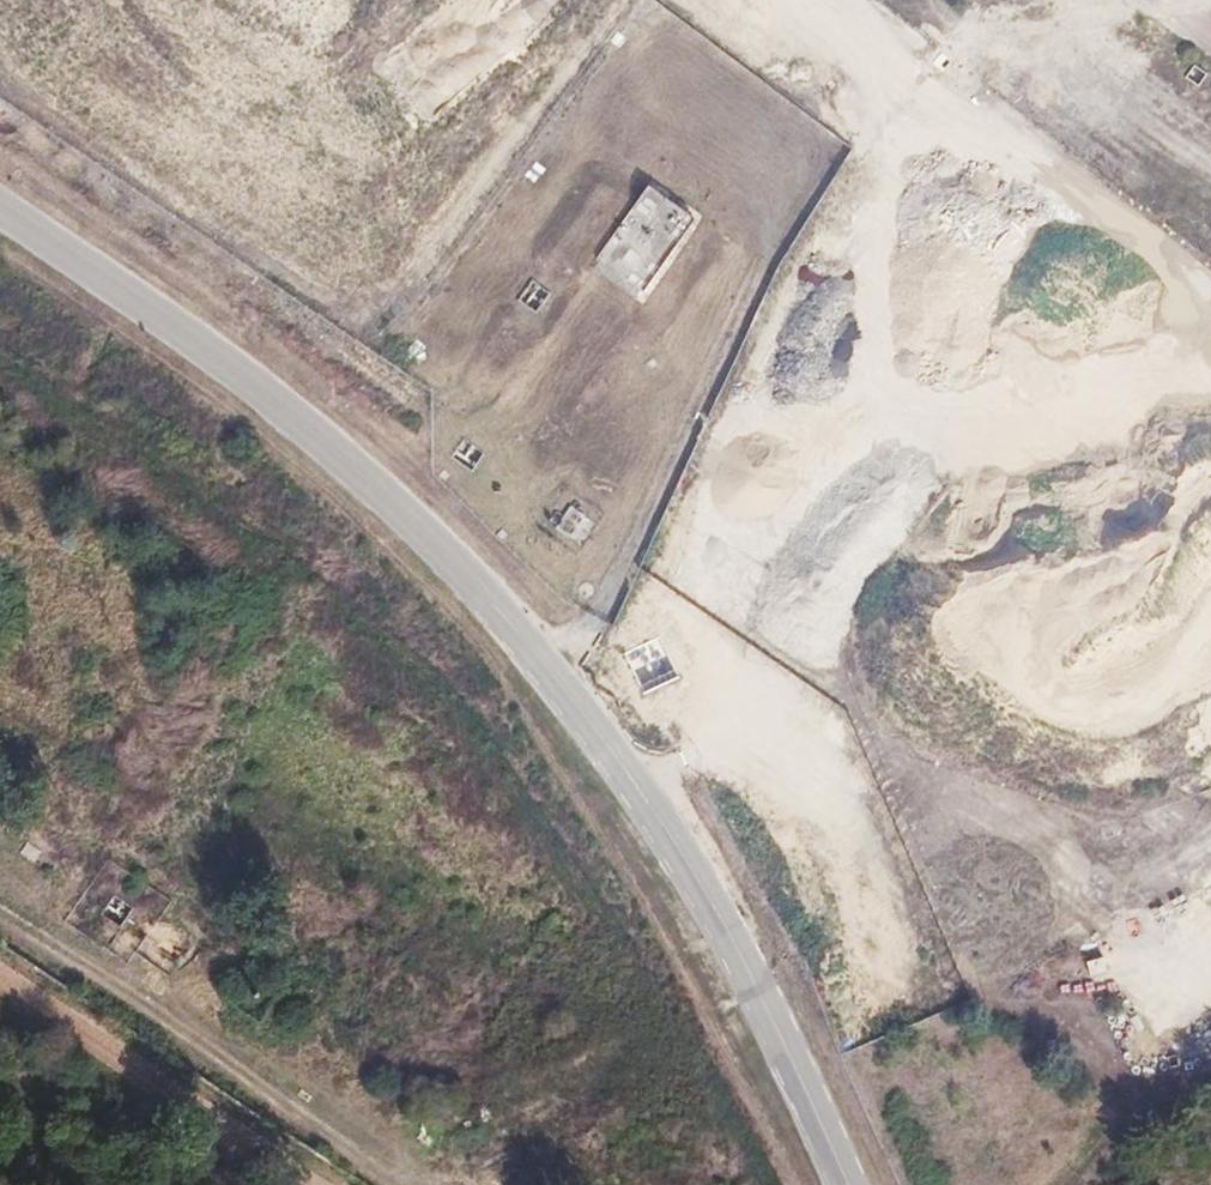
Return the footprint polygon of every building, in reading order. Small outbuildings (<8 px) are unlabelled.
[(643,183),(588,266),(639,299),(694,217),(643,183)] [(567,507),(557,531),(583,542),(594,518),(567,507)]
